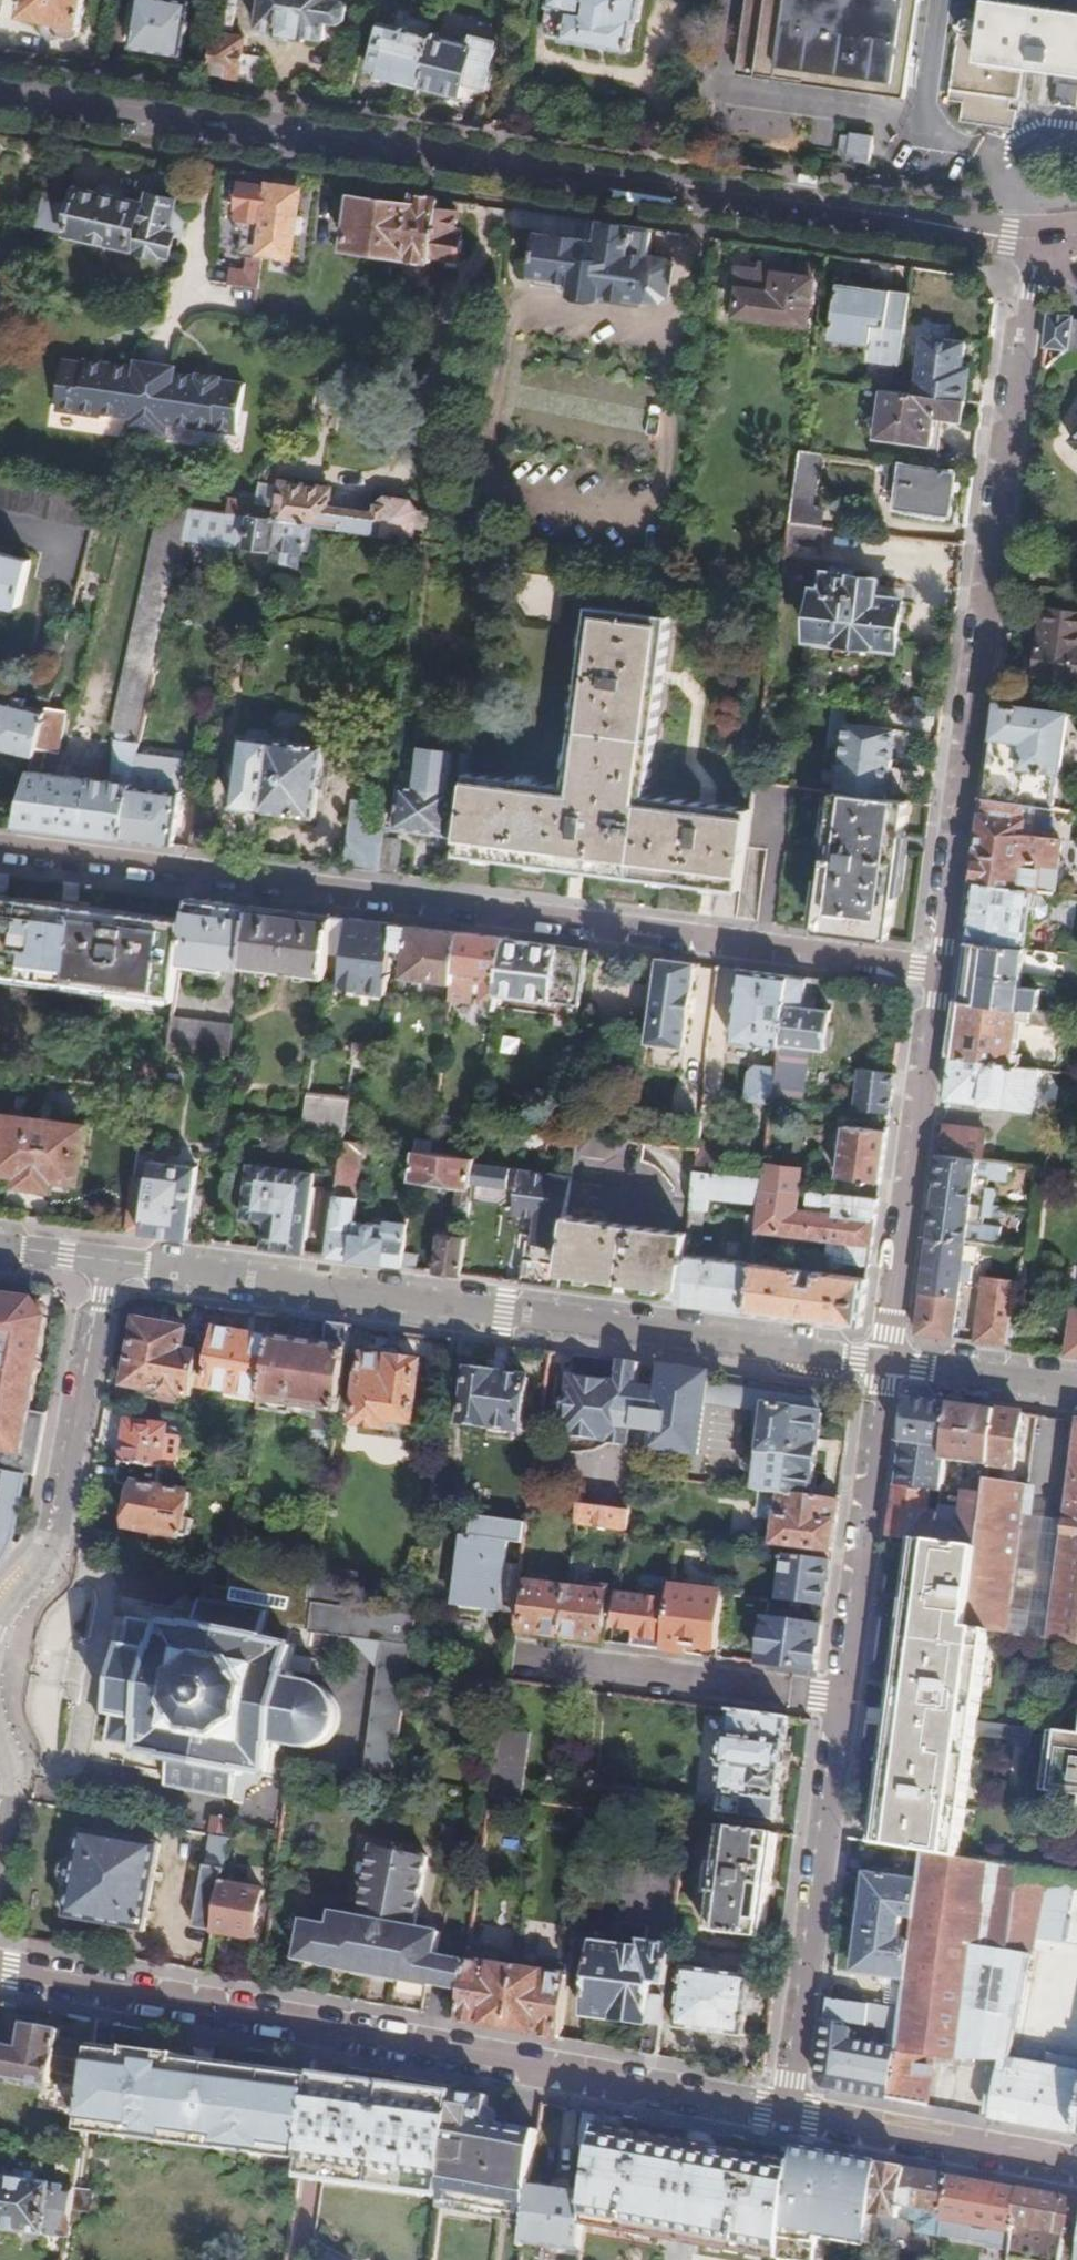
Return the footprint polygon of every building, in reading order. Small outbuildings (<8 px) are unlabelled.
[(23,19),(55,25),(54,33),(60,39),(73,42),(82,36),(88,0),(27,0),(23,19)] [(131,17),(130,29),(138,30),(135,49),(185,57),(190,26),(194,27),(195,22),(191,22),(193,5),(162,0),(142,0),(140,18),(131,17)] [(221,29),(235,31),(238,0),(229,0),(221,29)] [(259,29),(279,33),(279,38),(308,43),(309,38),(327,41),(330,24),(342,27),(350,23),(352,10),(347,3),(334,0),(264,0),(259,29)] [(548,33),(550,39),(563,41),(563,44),(630,54),(636,24),(640,24),(644,0),(554,0),(548,33)] [(737,71),(907,96),(921,0),(748,0),(737,71)] [(997,5),(991,4),(985,36),(961,32),(952,101),(966,103),(963,122),(991,127),(1014,131),(1025,68),(1060,73),(1076,76),(1076,18),(997,5)] [(404,86),(398,112),(407,113),(417,114),(423,90),(437,35),(439,26),(410,19),(407,32),(394,29),(392,39),(382,37),(373,74),(380,75),(380,80),(404,86)] [(441,36),(437,35),(423,90),(462,99),(463,93),(475,96),(487,98),(499,45),(476,39),(474,48),(440,40),(441,36)] [(220,36),(210,75),(239,80),(247,39),(220,36)] [(1076,111),(1076,76),(1060,73),(1057,86),(1062,86),(1059,107),(1076,111)] [(725,135),(710,134),(710,141),(724,143),(725,135)] [(853,139),(844,138),(841,158),(850,159),(850,162),(870,166),(874,139),(854,136),(853,139)] [(266,252),(277,173),(246,169),(237,231),(245,232),(241,255),(252,256),(249,268),(234,266),(232,281),(261,285),(266,252)] [(305,177),(277,173),(266,252),(293,256),(297,231),(299,216),(305,177)] [(79,204),(48,196),(42,220),(73,227),(73,231),(172,253),(176,233),(182,234),(187,211),(177,209),(180,197),(156,191),(153,203),(83,187),(79,204)] [(442,210),(444,197),(419,194),(417,205),(358,196),(351,248),(409,257),(411,253),(434,257),(435,253),(442,210)] [(462,213),(442,210),(435,253),(463,257),(467,232),(459,230),(462,213)] [(299,216),(297,231),(304,232),(306,217),(299,216)] [(573,293),(602,297),(603,294),(645,300),(646,297),(666,300),(672,296),(676,267),(669,257),(650,254),(654,228),(624,224),(588,218),(585,235),(543,229),(535,276),(557,279),(575,282),(574,289),(573,293)] [(35,250),(38,237),(17,234),(16,247),(35,250)] [(763,262),(762,268),(778,270),(779,264),(763,262)] [(738,312),(811,324),(819,265),(802,263),(802,268),(779,264),(778,270),(762,268),(740,265),(736,288),(741,289),(738,312)] [(575,282),(557,279),(556,287),(574,289),(575,282)] [(904,363),(913,292),(843,283),(836,337),(872,342),(870,359),(904,363)] [(1043,369),(1068,349),(1076,349),(1076,319),(1073,319),(1074,315),(1058,313),(1050,312),(1043,369)] [(920,360),(916,393),(969,400),(973,367),(963,365),(966,340),(932,335),(928,361),(920,360)] [(14,342),(0,339),(0,360),(10,362),(14,342)] [(139,384),(141,370),(93,362),(92,365),(67,362),(60,411),(105,418),(105,415),(133,420),(131,433),(170,439),(172,428),(239,439),(248,388),(225,385),(226,382),(204,377),(203,381),(179,377),(176,391),(179,396),(178,404),(132,395),(133,389),(139,384)] [(142,364),(141,370),(139,384),(133,389),(132,395),(178,404),(179,396),(176,391),(179,377),(180,371),(142,364)] [(900,391),(886,389),(880,437),(945,447),(948,419),(966,421),(969,400),(916,393),(900,391)] [(129,432),(130,421),(83,418),(83,429),(129,432)] [(824,454),(802,451),(799,471),(821,474),(824,454)] [(957,471),(888,462),(887,471),(892,472),(890,484),(900,485),(898,506),(950,514),(957,471)] [(108,496),(0,472),(0,506),(99,528),(108,496)] [(236,513),(253,516),(258,516),(309,524),(411,538),(417,539),(418,532),(425,533),(428,511),(419,509),(411,501),(379,497),(377,515),(330,508),(333,490),(269,481),(266,504),(260,503),(238,500),(236,513)] [(236,513),(168,504),(120,729),(148,735),(191,537),(248,546),(248,542),(253,516),(236,513)] [(794,506),(792,521),(823,525),(825,509),(794,506)] [(258,516),(253,516),(248,542),(255,543),(258,516)] [(305,551),(309,524),(258,516),(255,543),(260,544),(305,551)] [(823,525),(792,521),(789,540),(826,545),(827,535),(829,525),(823,525)] [(422,552),(423,540),(417,539),(411,538),(409,550),(422,552)] [(248,542),(248,546),(236,613),(249,615),(260,544),(255,543),(248,542)] [(0,549),(0,601),(26,607),(33,576),(38,557),(0,549)] [(836,572),(857,574),(859,566),(837,564),(836,572)] [(816,644),(840,648),(841,640),(899,647),(906,598),(882,594),(883,583),(884,578),(857,574),(836,572),(830,571),(827,589),(818,587),(811,638),(817,639),(816,644)] [(882,594),(906,598),(907,586),(883,583),(882,594)] [(471,771),(463,835),(461,853),(579,869),(709,887),(725,889),(741,891),(747,845),(752,809),(649,795),(675,618),(596,607),(571,785),(471,771)] [(1054,694),(1056,681),(1076,684),(1076,613),(1042,609),(1036,660),(1028,659),(1026,677),(1032,678),(1030,691),(1054,694)] [(54,700),(47,698),(44,710),(29,707),(32,699),(18,696),(16,703),(3,699),(0,712),(0,744),(40,754),(53,705),(54,700)] [(989,792),(988,796),(1028,801),(1063,806),(1068,771),(1061,770),(1068,713),(1000,704),(995,743),(990,785),(989,792)] [(40,754),(22,825),(23,825),(50,828),(64,773),(46,770),(52,746),(63,749),(73,710),(53,705),(40,754)] [(841,722),(832,790),(837,791),(886,796),(895,729),(841,722)] [(254,730),(253,734),(277,738),(278,734),(273,729),(258,727),(254,730)] [(126,838),(138,784),(148,737),(126,733),(125,739),(122,738),(113,780),(85,776),(71,831),(126,838)] [(277,738),(253,734),(248,734),(237,802),(320,816),(330,747),(277,738)] [(471,771),(474,751),(466,750),(463,776),(452,775),(455,748),(423,743),(420,770),(404,769),(398,823),(452,829),(452,833),(463,835),(471,771)] [(85,776),(64,773),(50,828),(60,830),(71,831),(85,776)] [(186,792),(138,784),(126,838),(176,845),(186,792)] [(886,796),(837,791),(820,929),(891,939),(903,840),(903,837),(903,834),(908,799),(886,796)] [(986,813),(977,882),(1034,889),(1057,891),(1064,840),(1061,837),(1033,833),(1024,832),(1026,821),(1028,801),(988,796),(987,804),(986,813)] [(389,802),(354,798),(346,866),(354,868),(369,869),(381,871),(385,835),(389,802)] [(217,806),(202,804),(200,815),(215,818),(217,806)] [(200,815),(195,847),(204,848),(214,849),(218,818),(215,818),(200,815)] [(1034,822),(1026,821),(1024,832),(1033,833),(1034,822)] [(385,835),(381,871),(390,872),(400,874),(404,842),(398,837),(385,835)] [(1034,889),(977,882),(975,901),(970,939),(1027,947),(1029,931),(1032,903),(1034,889)] [(180,965),(186,920),(69,904),(0,895),(0,979),(175,1002),(180,965)] [(241,905),(189,898),(186,920),(180,965),(225,971),(227,962),(244,965),(253,907),(241,905)] [(1039,904),(1032,903),(1029,931),(1036,932),(1039,904)] [(292,912),(253,907),(244,965),(327,976),(331,955),(336,917),(292,912)] [(390,993),(395,954),(396,948),(399,925),(366,921),(345,919),(336,917),(331,955),(348,957),(344,987),(390,993)] [(407,926),(399,925),(396,948),(410,950),(409,956),(407,974),(455,981),(461,933),(407,926)] [(483,936),(461,933),(455,981),(453,993),(471,996),(471,991),(474,992),(475,984),(482,985),(481,994),(485,998),(483,1010),(497,1012),(497,1007),(506,939),(483,936)] [(521,941),(506,939),(497,1007),(579,1019),(589,950),(521,941)] [(963,988),(962,999),(1041,1010),(1044,989),(1025,986),(1030,947),(1027,947),(970,939),(966,967),(965,974),(963,988)] [(661,959),(651,1044),(680,1048),(691,963),(661,959)] [(783,1048),(791,976),(743,970),(735,1041),(783,1048)] [(809,979),(791,976),(783,1048),(780,1070),(777,1099),(801,1102),(808,1048),(827,1051),(828,1046),(832,1047),(835,1027),(831,1026),(833,1010),(805,1006),(809,979)] [(958,1025),(954,1055),(1031,1067),(1032,1057),(1023,1055),(1024,1050),(1014,1049),(1018,1018),(1049,1023),(1051,1011),(1041,1010),(962,999),(961,1002),(958,1025)] [(231,1054),(235,1025),(174,1017),(170,1045),(231,1054)] [(365,1054),(366,1042),(363,1042),(357,1042),(355,1053),(365,1054)] [(383,1044),(366,1042),(365,1054),(369,1055),(381,1056),(383,1044)] [(355,1053),(353,1072),(367,1073),(369,1055),(365,1054),(355,1053)] [(1031,1067),(954,1055),(949,1097),(1035,1110),(1042,1068),(1031,1067)] [(777,1104),(777,1099),(780,1070),(757,1067),(752,1073),(750,1101),(777,1104)] [(860,1073),(855,1109),(890,1114),(893,1096),(894,1085),(895,1077),(860,1073)] [(342,1093),(311,1089),(306,1124),(338,1127),(342,1093)] [(338,1127),(347,1128),(347,1124),(351,1095),(342,1093),(338,1127)] [(91,1123),(9,1113),(1,1166),(26,1170),(25,1178),(57,1182),(58,1174),(83,1177),(91,1123)] [(627,1136),(639,1137),(641,1122),(633,1122),(628,1127),(627,1136)] [(347,1124),(347,1128),(346,1136),(362,1138),(363,1126),(347,1124)] [(881,1183),(888,1130),(849,1125),(843,1177),(881,1183)] [(943,1142),(942,1152),(985,1159),(988,1132),(945,1126),(943,1142)] [(362,1138),(346,1136),(330,1254),(355,1257),(374,1260),(404,1263),(406,1249),(410,1219),(389,1216),(388,1221),(370,1218),(370,1222),(358,1220),(362,1193),(358,1192),(364,1147),(379,1150),(380,1141),(362,1138)] [(435,1148),(436,1138),(420,1136),(419,1146),(435,1148)] [(702,1137),(701,1145),(698,1168),(719,1170),(723,1140),(702,1137)] [(171,1140),(158,1139),(156,1159),(168,1160),(171,1140)] [(457,1142),(456,1151),(478,1154),(479,1145),(457,1142)] [(456,1151),(435,1148),(419,1146),(415,1175),(461,1181),(458,1207),(471,1208),(473,1198),(478,1161),(478,1154),(456,1151)] [(985,1159),(942,1152),(938,1182),(936,1198),(933,1217),(931,1235),(968,1241),(981,1243),(1025,1249),(1033,1201),(1022,1200),(992,1196),(996,1168),(1008,1170),(1009,1163),(994,1160),(985,1159)] [(147,1230),(192,1236),(200,1165),(168,1160),(156,1159),(153,1178),(147,1230)] [(770,1160),(768,1176),(767,1185),(797,1189),(801,1189),(803,1171),(777,1166),(777,1161),(770,1160)] [(295,1249),(308,1251),(319,1169),(252,1161),(245,1213),(268,1216),(264,1245),(295,1249)] [(539,1281),(561,1284),(563,1274),(570,1218),(576,1175),(522,1167),(478,1161),(473,1198),(501,1202),(510,1197),(516,1212),(531,1214),(528,1239),(521,1238),(516,1278),(539,1281)] [(768,1176),(719,1170),(698,1168),(691,1233),(684,1289),(683,1301),(715,1305),(753,1310),(759,1261),(760,1250),(763,1229),(767,1185),(768,1176)] [(138,1229),(147,1230),(153,1178),(136,1176),(130,1227),(138,1229)] [(797,1189),(767,1185),(763,1229),(831,1238),(828,1259),(848,1262),(871,1265),(871,1261),(872,1256),(873,1250),(878,1209),(879,1199),(810,1191),(809,1200),(835,1204),(834,1213),(808,1210),(795,1208),(797,1189)] [(1022,1200),(1033,1201),(1034,1194),(1023,1192),(1022,1200)] [(570,1218),(563,1274),(612,1280),(619,1281),(626,1282),(670,1287),(678,1288),(684,1289),(691,1233),(570,1218)] [(438,1268),(463,1271),(467,1235),(443,1232),(438,1268)] [(968,1241),(931,1235),(930,1241),(926,1276),(918,1334),(945,1337),(954,1338),(968,1241)] [(406,1249),(404,1263),(418,1265),(419,1251),(406,1249)] [(759,1261),(753,1310),(789,1315),(824,1319),(863,1325),(871,1265),(848,1262),(847,1273),(818,1269),(817,1283),(803,1281),(805,1267),(759,1261)] [(974,1341),(1011,1346),(1017,1306),(1020,1285),(983,1280),(974,1341)] [(4,1447),(24,1451),(49,1318),(36,1300),(0,1295),(0,1447),(4,1447)] [(1017,1306),(1011,1346),(1021,1347),(1031,1348),(1036,1309),(1017,1306)] [(1076,1354),(1076,1307),(1075,1307),(1069,1353),(1076,1354)] [(278,1314),(263,1312),(259,1336),(274,1338),(275,1335),(278,1314)] [(199,1360),(204,1328),(139,1319),(128,1384),(147,1386),(146,1394),(164,1396),(165,1389),(193,1392),(194,1383),(199,1360)] [(275,1335),(274,1338),(264,1393),(263,1403),(293,1407),(295,1397),(341,1404),(348,1354),(352,1324),(330,1321),(328,1343),(275,1335)] [(215,1362),(199,1360),(194,1383),(264,1393),(274,1338),(259,1336),(221,1331),(215,1362)] [(348,1354),(341,1404),(340,1413),(361,1415),(360,1425),(401,1430),(402,1422),(415,1424),(423,1364),(348,1354)] [(626,1360),(610,1358),(606,1382),(572,1376),(568,1407),(618,1414),(626,1360)] [(635,1416),(639,1387),(642,1362),(626,1360),(618,1414),(568,1407),(565,1435),(609,1441),(610,1444),(631,1447),(635,1416)] [(531,1378),(472,1369),(466,1424),(489,1427),(488,1437),(516,1441),(518,1430),(524,1431),(531,1378)] [(643,1417),(647,1388),(639,1387),(635,1416),(643,1417)] [(665,1391),(647,1388),(643,1417),(661,1421),(665,1391)] [(945,1457),(953,1404),(929,1401),(908,1398),(897,1488),(929,1493),(940,1494),(945,1457)] [(984,1408),(953,1404),(945,1457),(982,1462),(981,1468),(988,1470),(988,1463),(996,1409),(984,1408)] [(768,1436),(761,1488),(785,1491),(811,1494),(821,1412),(772,1405),(770,1410),(765,1409),(762,1435),(768,1436)] [(49,1411),(32,1408),(24,1451),(4,1447),(0,1467),(30,1472),(37,1473),(49,1411)] [(1015,1412),(996,1409),(988,1463),(1016,1467),(1023,1413),(1015,1412)] [(129,1424),(125,1463),(163,1466),(171,1466),(172,1461),(164,1461),(166,1448),(173,1448),(175,1434),(169,1433),(169,1429),(129,1424)] [(183,1450),(185,1435),(175,1434),(173,1448),(183,1450)] [(1052,1638),(1076,1642),(1076,1451),(1068,1520),(1052,1638)] [(163,1466),(125,1463),(122,1482),(130,1483),(128,1506),(134,1507),(132,1526),(187,1535),(188,1531),(193,1531),(195,1516),(190,1516),(192,1490),(161,1486),(163,1466)] [(2,1567),(6,1561),(13,1548),(18,1534),(20,1526),(30,1472),(0,1467),(0,1466),(0,1569),(2,1567)] [(984,1493),(986,1481),(975,1479),(973,1491),(984,1493)] [(984,1493),(977,1547),(966,1627),(992,1630),(1007,1632),(1023,1513),(1027,1486),(1014,1485),(986,1481),(984,1493)] [(897,1488),(890,1535),(923,1540),(933,1541),(936,1525),(937,1515),(926,1514),(929,1493),(897,1488)] [(936,1525),(933,1541),(977,1547),(984,1493),(973,1491),(966,1490),(964,1500),(960,1528),(936,1525)] [(832,1548),(839,1497),(811,1494),(785,1491),(782,1519),(780,1534),(779,1541),(832,1548)] [(581,1504),(578,1522),(628,1528),(631,1510),(581,1504)] [(1023,1513),(1007,1632),(1052,1638),(1068,1520),(1023,1513)] [(517,1608),(529,1522),(476,1515),(473,1536),(469,1535),(460,1604),(500,1610),(501,1606),(517,1608)] [(780,1534),(782,1519),(776,1518),(773,1534),(780,1534)] [(933,1541),(923,1540),(883,1845),(922,1851),(962,1858),(992,1630),(966,1627),(977,1547),(933,1541)] [(825,1601),(831,1557),(788,1552),(782,1596),(825,1601)] [(273,1635),(300,1640),(310,1642),(311,1630),(315,1601),(320,1569),(234,1557),(231,1570),(206,1568),(203,1592),(271,1603),(268,1628),(274,1629),(273,1635)] [(358,1574),(320,1569),(315,1601),(353,1607),(358,1574)] [(527,1631),(564,1635),(570,1587),(552,1584),(553,1578),(535,1575),(527,1631)] [(570,1587),(564,1635),(602,1640),(609,1585),(591,1583),(590,1589),(570,1587)] [(300,1747),(307,1745),(315,1746),(322,1745),(333,1740),(337,1736),(343,1727),(345,1718),(345,1711),(344,1705),(342,1698),(338,1692),(330,1685),(322,1680),(302,1677),(303,1671),(295,1669),(300,1640),(273,1635),(274,1629),(268,1628),(271,1603),(203,1592),(202,1595),(196,1594),(193,1616),(191,1616),(191,1617),(184,1617),(184,1620),(164,1617),(163,1622),(135,1617),(135,1618),(128,1617),(124,1645),(122,1662),(118,1680),(116,1696),(115,1696),(112,1712),(114,1713),(113,1717),(109,1742),(109,1745),(134,1749),(133,1756),(168,1762),(164,1787),(197,1793),(232,1799),(233,1797),(239,1798),(243,1775),(270,1779),(270,1776),(277,1777),(282,1748),(289,1749),(289,1747),(300,1747)] [(670,1600),(662,1648),(690,1652),(691,1642),(703,1644),(708,1606),(670,1600)] [(315,1601),(311,1630),(387,1640),(369,1774),(396,1777),(418,1615),(353,1607),(315,1601)] [(795,1666),(817,1669),(821,1638),(799,1635),(795,1666)] [(690,1652),(701,1654),(703,1644),(691,1642),(690,1652)] [(727,1732),(716,1740),(714,1758),(723,1767),(717,1809),(776,1817),(789,1716),(729,1707),(727,1732)] [(1058,1732),(1050,1793),(1076,1797),(1076,1735),(1058,1732)] [(317,1766),(343,1770),(345,1756),(332,1754),(332,1756),(318,1754),(317,1766)] [(494,1781),(492,1796),(518,1800),(520,1784),(494,1781)] [(265,1799),(261,1828),(275,1830),(279,1801),(265,1799)] [(589,1818),(590,1809),(578,1807),(576,1816),(589,1818)] [(233,1818),(217,1815),(214,1830),(231,1833),(233,1818)] [(778,1834),(723,1826),(718,1863),(713,1863),(709,1889),(715,1890),(710,1927),(765,1935),(778,1834)] [(161,1845),(86,1831),(80,1857),(74,1855),(67,1886),(75,1888),(69,1918),(146,1932),(161,1845)] [(226,1880),(234,1838),(214,1835),(198,1926),(217,1930),(226,1880)] [(469,1961),(469,1959),(439,1954),(443,1931),(417,1926),(429,1854),(374,1845),(360,1915),(335,1911),(332,1926),(305,1921),(299,1959),(465,1990),(469,1961)] [(962,1858),(922,1851),(918,1884),(913,1918),(910,1942),(906,1980),(902,2012),(890,2099),(928,2106),(933,2057),(955,2061),(970,1946),(1031,1957),(1045,1873),(962,1858)] [(1045,1873),(1031,1957),(1016,2051),(1050,2056),(1048,2067),(1076,2072),(1076,1878),(1045,1873)] [(913,1918),(918,1884),(867,1875),(854,1971),(906,1980),(910,1942),(899,1941),(903,1917),(913,1918)] [(267,1889),(226,1880),(217,1930),(257,1938),(267,1889)] [(645,2053),(658,2056),(663,2012),(667,1984),(669,1968),(671,1946),(646,1942),(648,1933),(629,1931),(627,1946),(597,1942),(588,2012),(648,2024),(645,2053)] [(955,2061),(1003,2056),(1011,2050),(1016,2051),(1031,1957),(970,1946),(955,2061)] [(465,1990),(461,2020),(487,2024),(512,2029),(518,1982),(497,1977),(498,1972),(486,1970),(487,1964),(469,1961),(465,1990)] [(684,1986),(667,1984),(663,2012),(681,2015),(679,2025),(749,2035),(756,1976),(687,1966),(686,1971),(684,1986)] [(686,1971),(669,1968),(667,1984),(684,1986),(686,1971)] [(518,1982),(512,2029),(564,2038),(571,1976),(553,1973),(552,1980),(540,1977),(539,1985),(518,1982)] [(902,2012),(829,1998),(818,2079),(826,2087),(855,2093),(890,2099),(902,2012)] [(94,2047),(63,2041),(65,2031),(26,2024),(22,2047),(4,2044),(0,2069),(0,2077),(54,2087),(57,2071),(90,2078),(94,2050),(94,2047)] [(94,2050),(90,2078),(85,2121),(125,2127),(123,2135),(163,2141),(164,2132),(222,2141),(221,2149),(260,2154),(262,2145),(304,2151),(310,2109),(314,2080),(94,2050)] [(1076,2132),(1076,2072),(1048,2067),(1050,2056),(1016,2051),(1011,2050),(1003,2056),(992,2117),(1076,2132)] [(315,2070),(314,2080),(310,2109),(304,2151),(300,2178),(323,2182),(339,2073),(315,2070)] [(443,2198),(457,2089),(339,2073),(323,2182),(443,2198)] [(480,2121),(485,2121),(490,2093),(457,2089),(443,2198),(506,2207),(516,2131),(492,2128),(488,2132),(479,2130),(480,2121)] [(600,2125),(602,2112),(585,2109),(581,2145),(597,2147),(600,2125)] [(516,2126),(485,2121),(480,2121),(479,2130),(488,2132),(492,2128),(516,2131),(516,2126)] [(597,2147),(591,2194),(587,2224),(783,2257),(794,2160),(600,2125),(597,2147)] [(533,2184),(540,2129),(516,2126),(516,2131),(506,2207),(530,2210),(533,2184)] [(796,2148),(794,2160),(783,2257),(800,2259),(819,2259),(822,2234),(824,2222),(874,2229),(875,2219),(883,2164),(847,2157),(796,2148)] [(918,2170),(883,2164),(875,2219),(899,2223),(900,2217),(901,2209),(921,2212),(947,2217),(953,2177),(918,2170)] [(15,2171),(14,2180),(30,2182),(32,2173),(15,2171)] [(1022,2190),(953,2177),(947,2217),(946,2221),(991,2229),(1016,2233),(1022,2190)] [(71,2237),(74,2209),(77,2189),(30,2182),(14,2180),(0,2178),(0,2227),(71,2237)] [(533,2184),(530,2210),(526,2243),(583,2251),(587,2224),(591,2194),(533,2184)] [(77,2187),(77,2189),(74,2209),(94,2211),(97,2190),(77,2187)] [(1022,2190),(1016,2233),(1012,2259),(1060,2259),(1064,2235),(1076,2237),(1076,2200),(1022,2190)] [(919,2220),(921,2212),(901,2209),(900,2217),(919,2220)] [(899,2223),(875,2219),(874,2229),(872,2242),(870,2253),(894,2256),(899,2223)] [(991,2229),(946,2221),(944,2234),(989,2241),(991,2229)] [(822,2234),(872,2242),(874,2229),(824,2222),(822,2234)]
